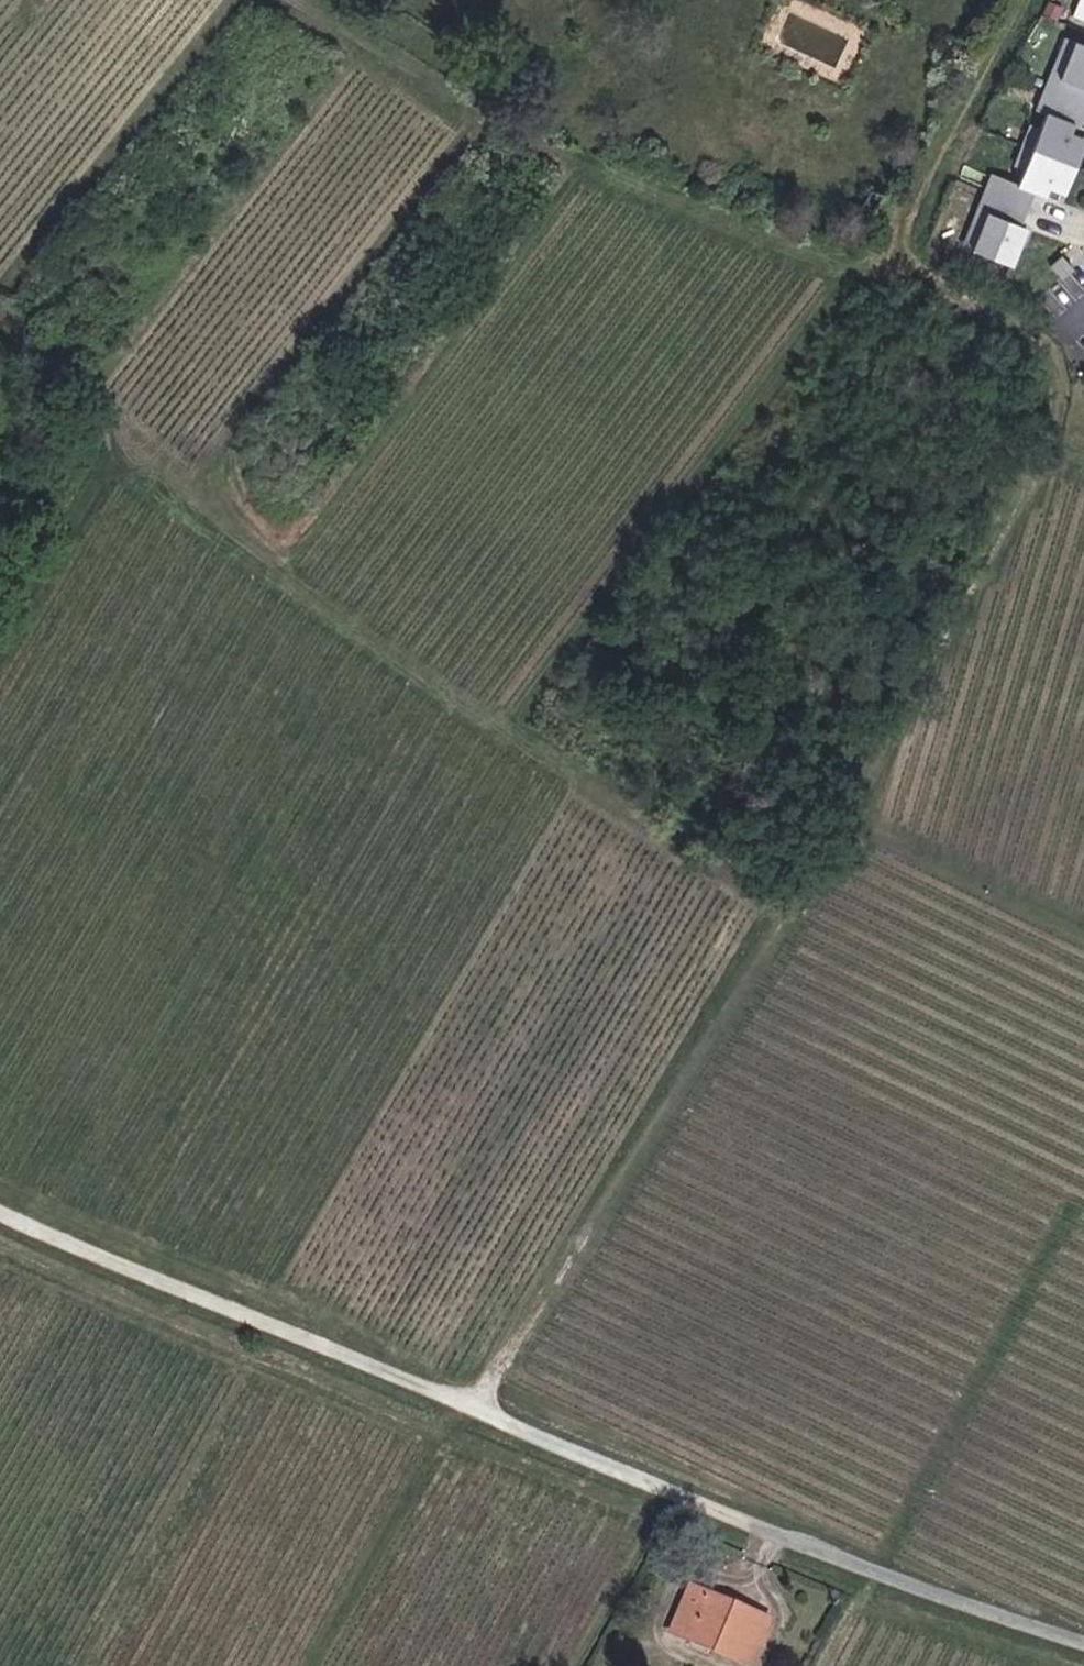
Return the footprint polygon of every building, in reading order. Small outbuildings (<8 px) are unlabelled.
[(1012,262),(1027,224),(1023,223),(1036,189),(1059,198),(1083,135),(1083,37),(1080,36),(1065,74),(1055,70),(1041,103),(1051,107),(1022,183),(992,172),(979,205),(989,209),(974,247),(1012,262)] [(758,1642),(777,1597),(699,1564),(680,1609),(758,1642)]
